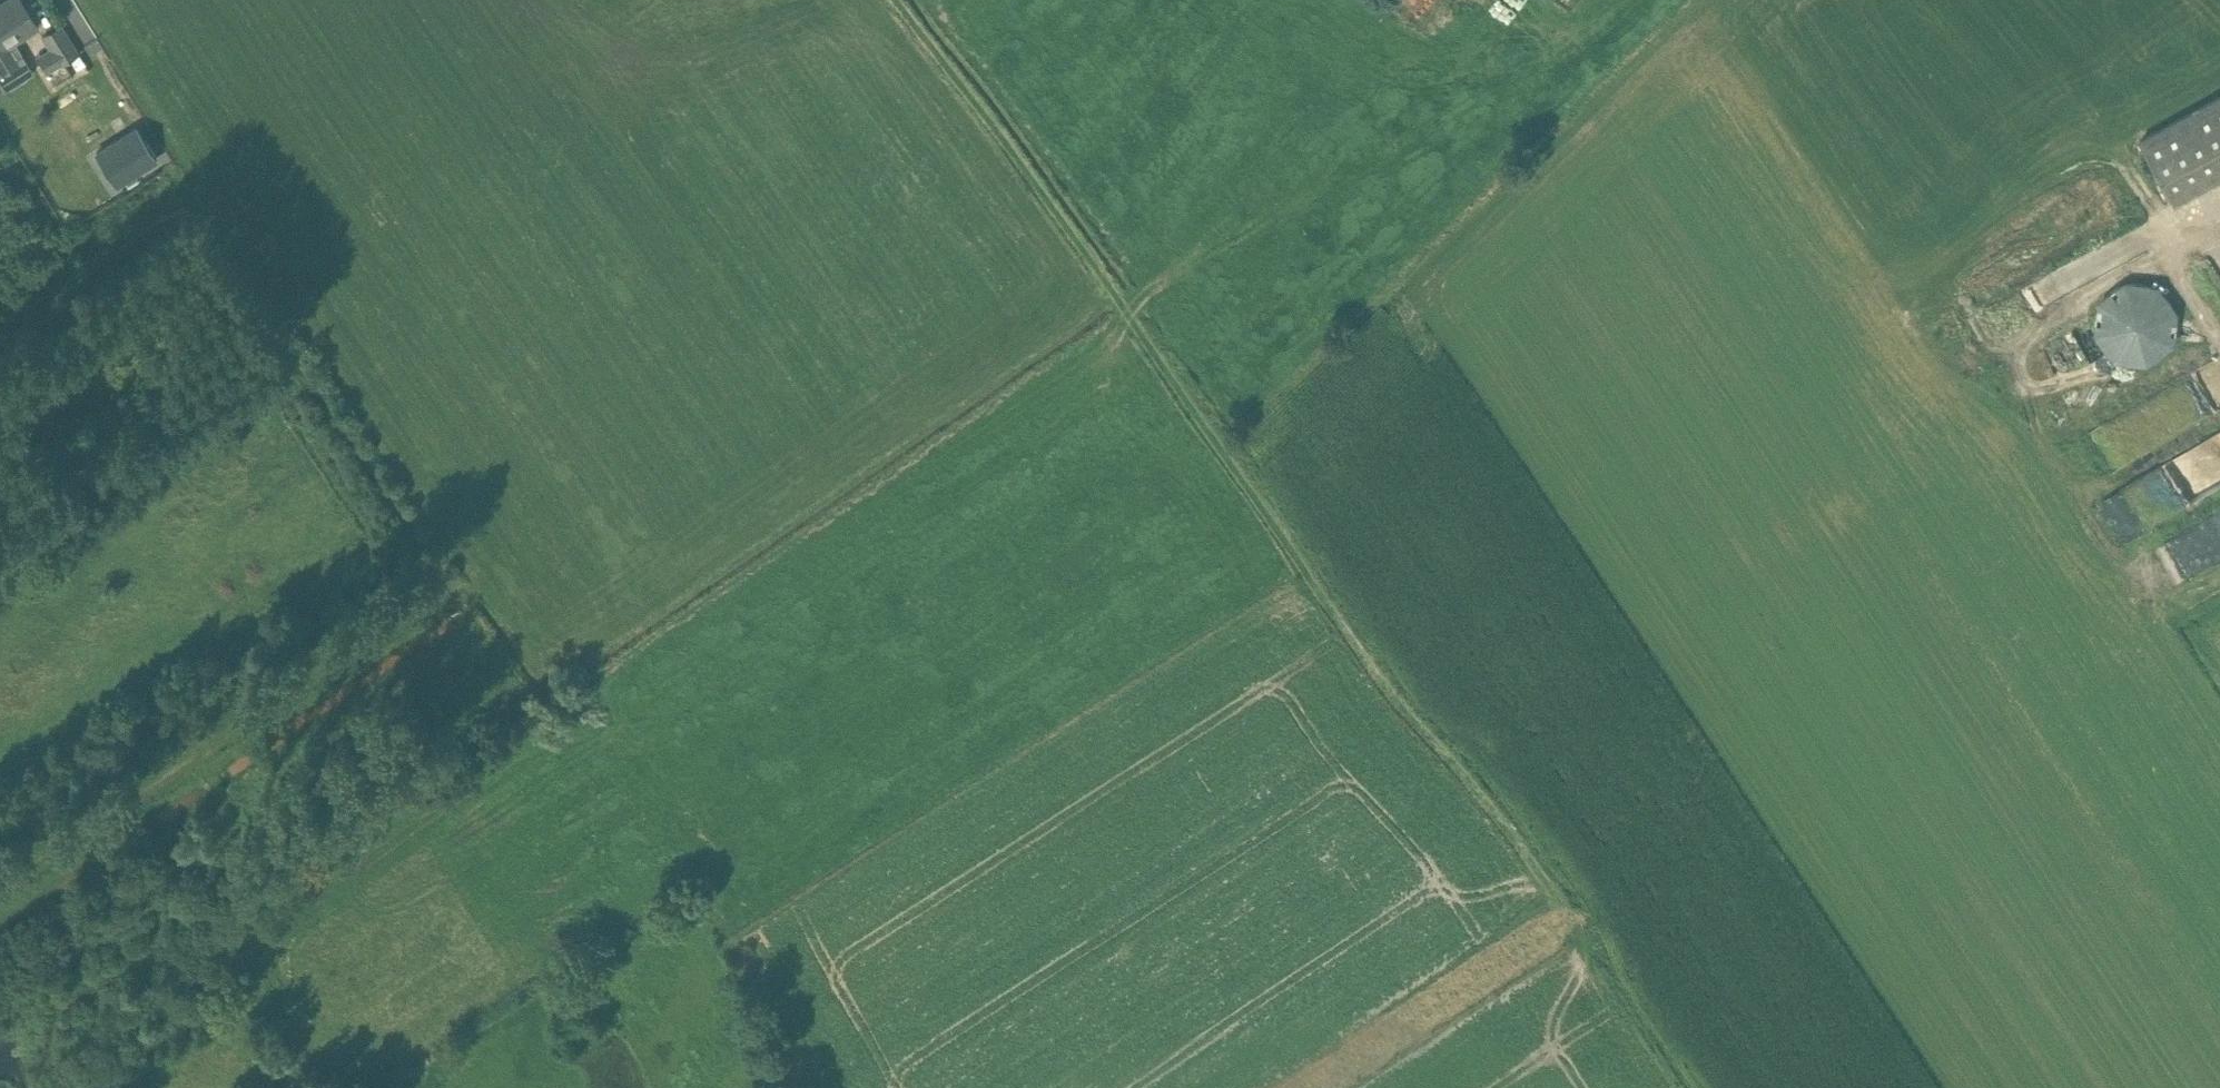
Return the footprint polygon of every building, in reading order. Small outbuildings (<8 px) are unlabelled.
[(28,11),(21,0),(15,0),(0,9),(0,70),(2,72),(17,63),(7,47),(38,28),(28,11)] [(47,73),(77,54),(60,26),(43,36),(50,47),(36,56),(47,73)] [(2138,139),(2175,205),(2219,180),(2219,94),(2138,139)] [(136,127),(96,153),(116,184),(156,159),(136,127)] [(2158,286),(2125,282),(2098,303),(2094,335),(2114,362),(2148,366),(2174,346),(2178,313),(2158,286)]
